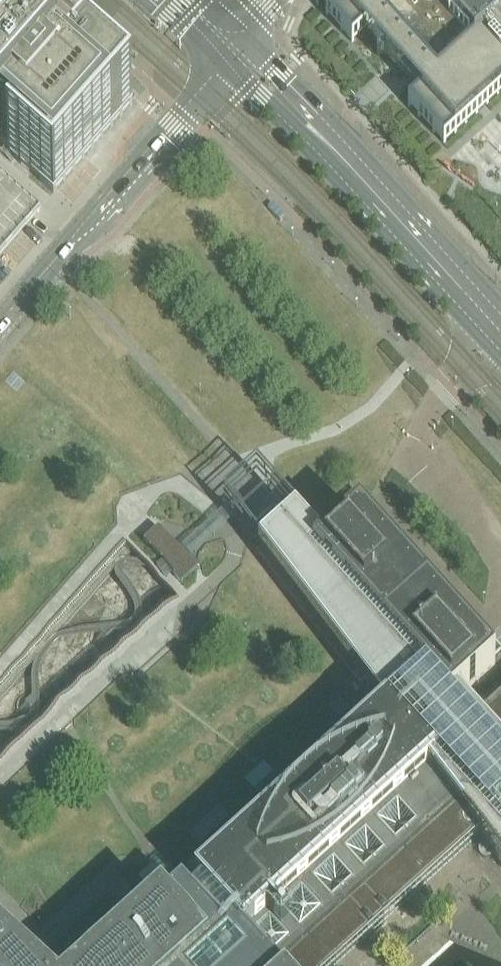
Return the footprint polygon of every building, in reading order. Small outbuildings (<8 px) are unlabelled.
[(318,2),(316,4),(352,44),(352,43),(363,34),(396,71),(405,80),(419,96),(408,105),(444,145),(500,94),(500,0),(320,0),(318,2)] [(7,153),(54,194),(132,105),(86,64),(61,92),(53,85),(59,79),(13,38),(0,53),(0,147),(7,153)] [(212,143),(203,151),(212,162),(221,154),(212,143)] [(41,209),(0,173),(0,255),(41,209)] [(449,863),(494,820),(500,828),(500,699),(499,701),(492,707),(478,720),(477,718),(468,709),(459,698),(494,666),(495,665),(493,663),(500,655),(500,651),(467,613),(461,607),(442,586),(413,555),(408,549),(375,512),(369,506),(359,494),(315,534),(315,535),(314,536),(295,515),(287,522),(266,542),(258,549),(287,586),(355,674),(353,676),(352,677),(353,678),(361,687),(362,688),(364,686),(382,711),(382,712),(378,715),(373,720),(359,732),(352,739),(347,743),(341,749),(326,762),(320,768),(302,784),(298,787),(281,803),(277,807),(261,821),(256,826),(250,831),(245,836),(230,849),(224,855),(207,870),(204,873),(205,874),(201,877),(194,884),(202,892),(191,902),(182,891),(181,891),(181,892),(180,892),(166,905),(161,899),(87,965),(336,965),(449,863)] [(159,525),(144,539),(181,580),(196,566),(184,552),(159,525)] [(244,781),(254,792),(275,774),(264,762),(261,765),(257,768),(244,781)] [(137,877),(147,889),(168,871),(158,859),(154,863),(151,866),(137,877)] [(0,936),(0,965),(32,965),(0,936)]
